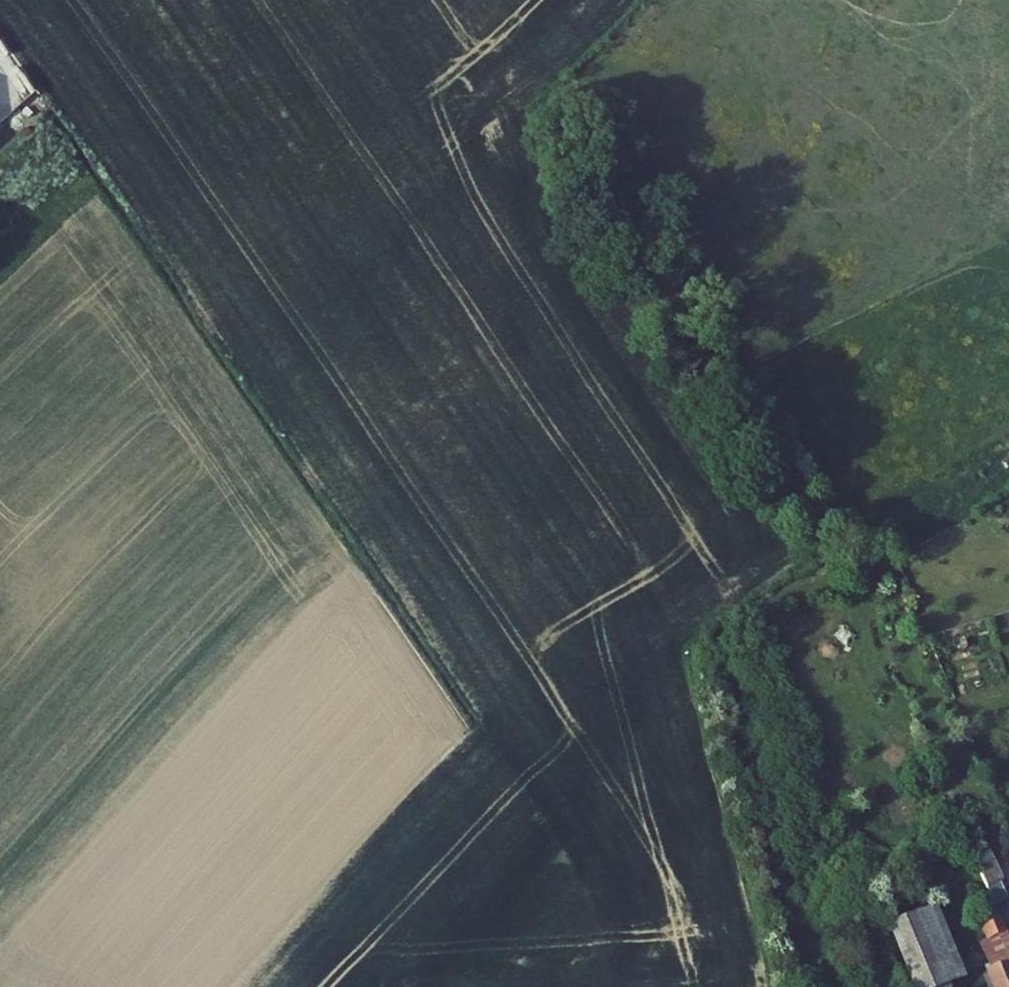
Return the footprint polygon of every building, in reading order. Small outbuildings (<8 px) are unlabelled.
[(1002,854),(978,864),(1008,938),(1008,870),(1002,854)] [(907,895),(944,986),(969,986),(977,984),(967,958),(984,951),(954,876),(907,895)] [(913,941),(881,954),(892,982),(925,969),(913,941)]
